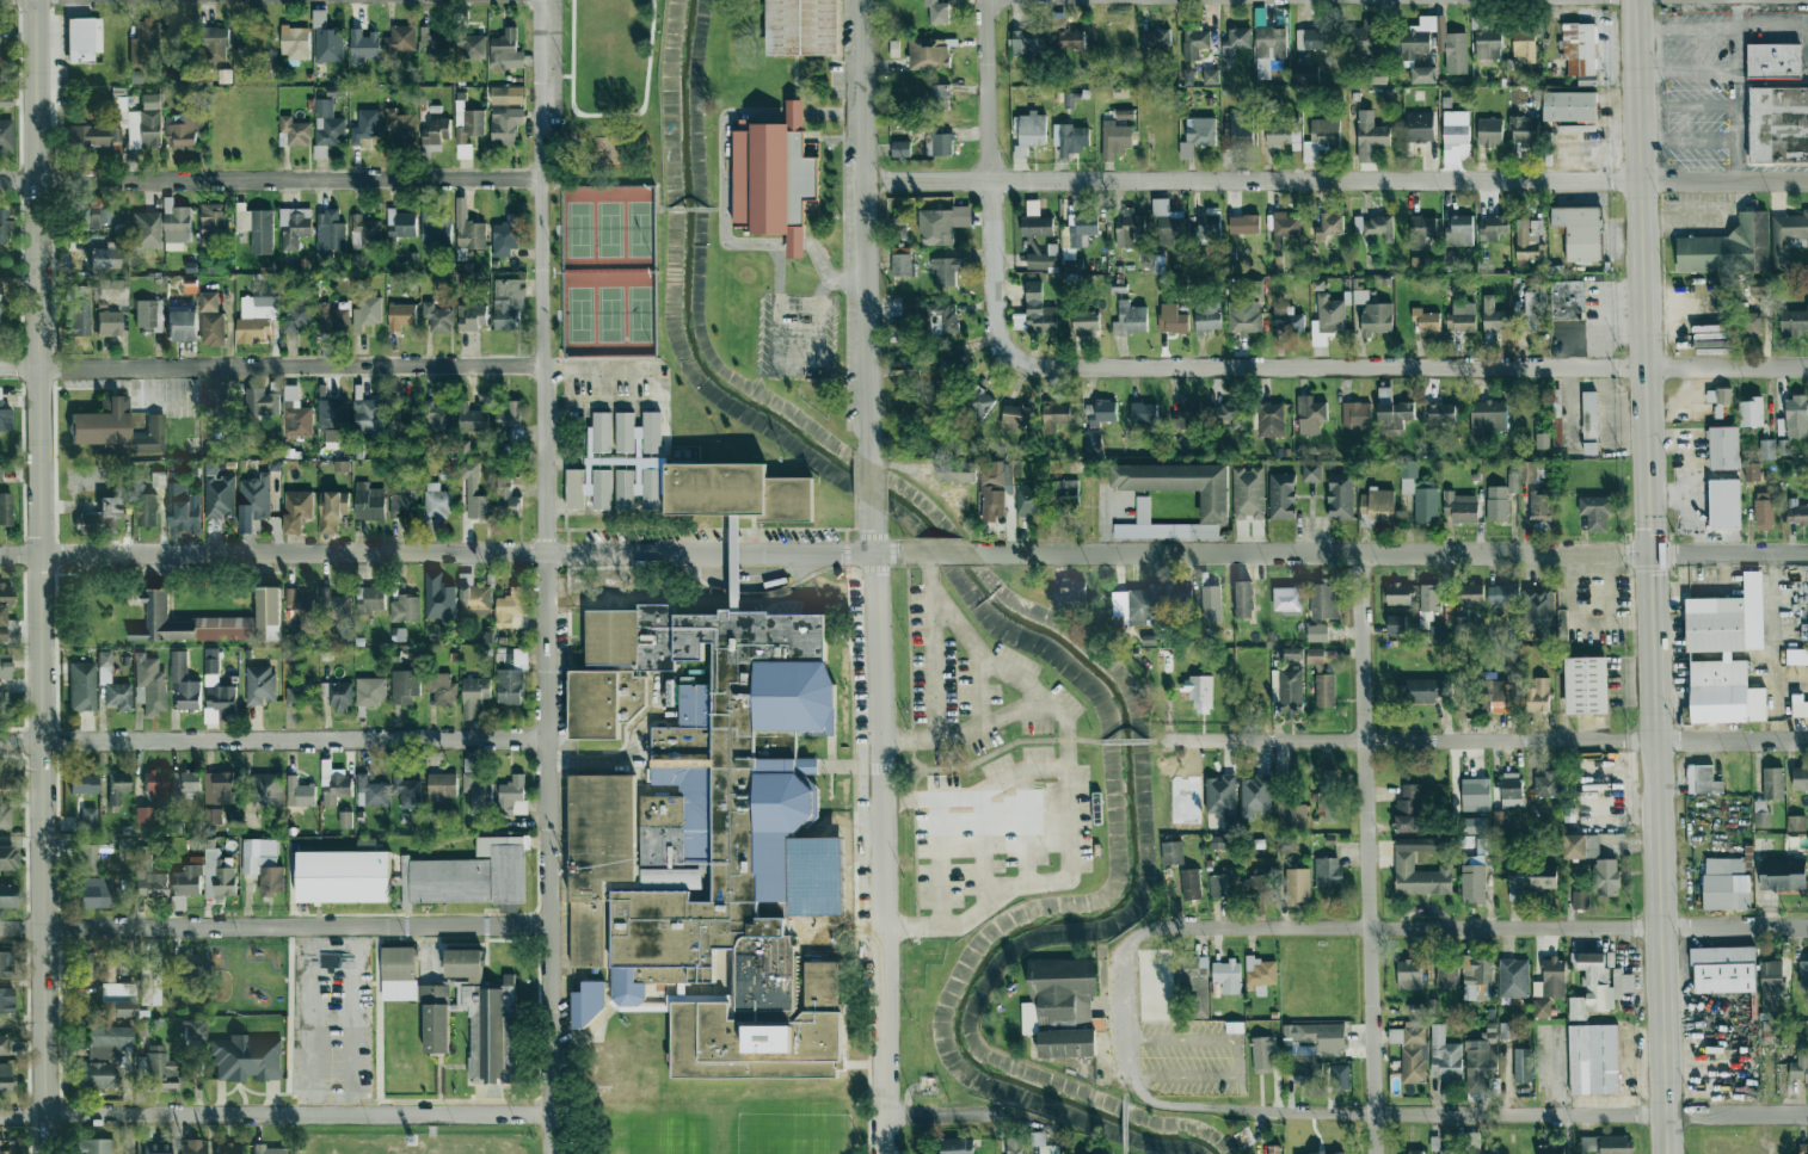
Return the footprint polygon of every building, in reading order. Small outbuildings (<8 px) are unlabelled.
[(767,55),(838,55),(837,0),(766,0),(767,55)] [(949,24),(948,3),(938,3),(938,0),(924,0),(924,7),(929,7),(930,25),(949,24)] [(1467,33),(1446,33),(1445,15),(1419,16),(1419,28),(1400,29),(1401,61),(1414,61),(1414,54),(1431,54),(1430,32),(1436,32),(1436,52),(1445,52),(1446,74),(1467,74),(1467,33)] [(67,63),(94,63),(94,52),(102,52),(101,18),(66,19),(67,63)] [(1379,19),(1363,19),(1363,26),(1343,27),(1344,54),(1380,53),(1379,19)] [(130,38),(129,67),(140,67),(140,53),(158,54),(159,20),(136,20),(136,38),(130,38)] [(1565,76),(1595,75),(1594,23),(1563,24),(1565,76)] [(384,38),(384,54),(416,53),(415,25),(392,26),(392,38),(384,38)] [(427,61),(448,61),(449,35),(430,35),(430,26),(420,26),(420,45),(427,45),(427,61)] [(227,27),(199,28),(199,46),(207,46),(208,61),(228,60),(227,27)] [(309,27),(281,27),(281,58),(309,58),(309,27)] [(524,69),(524,51),(517,51),(517,27),(505,27),(505,36),(492,36),(491,69),(524,69)] [(1256,27),(1255,58),(1286,59),(1287,27),(1256,27)] [(343,62),(344,29),(315,28),(315,62),(343,62)] [(380,60),(379,33),(362,34),(362,28),(350,29),(350,61),(380,60)] [(1250,28),(1228,29),(1229,40),(1223,40),(1223,51),(1251,50),(1250,28)] [(1534,28),(1513,29),(1514,57),(1535,56),(1534,28)] [(1013,56),(1045,55),(1044,29),(1013,30),(1013,56)] [(1296,29),(1296,49),(1329,50),(1329,30),(1296,29)] [(1141,47),(1170,46),(1170,30),(1141,31),(1141,47)] [(1211,50),(1210,31),(1183,31),(1184,61),(1200,61),(1199,50),(1211,50)] [(1477,59),(1502,59),(1501,31),(1476,32),(1477,59)] [(486,59),(485,35),(462,36),(463,59),(486,59)] [(947,39),(909,39),(909,69),(948,69),(947,39)] [(1801,44),(1747,44),(1747,76),(1801,76),(1801,44)] [(1295,65),(1295,82),(1317,83),(1317,66),(1295,65)] [(1436,67),(1411,67),(1411,84),(1436,83),(1436,67)] [(1218,70),(1204,69),(1204,84),(1218,84),(1218,70)] [(1578,77),(1578,86),(1597,86),(1596,76),(1578,77)] [(949,84),(927,85),(928,110),(950,109),(949,84)] [(524,104),(523,86),(491,87),(491,105),(524,104)] [(326,96),(346,96),(347,88),(327,87),(326,96)] [(1751,162),(1807,162),(1807,88),(1750,88),(1751,162)] [(1596,122),(1597,92),(1533,92),(1533,107),(1544,107),(1543,121),(1596,122)] [(160,94),(142,95),(142,111),(126,112),(125,105),(118,105),(119,127),(127,127),(128,148),(161,147),(160,94)] [(11,107),(11,96),(0,96),(0,107),(11,107)] [(333,99),(316,99),(315,159),(328,159),(328,143),(345,143),(345,118),(333,118),(333,99)] [(735,224),(751,223),(751,235),(786,234),(787,258),(804,258),(804,201),(818,201),(818,157),(804,158),(804,100),(786,100),(787,124),(751,124),(751,131),(734,131),(735,224)] [(416,114),(397,115),(397,108),(385,108),(386,133),(395,133),(395,145),(417,145),(416,114)] [(524,109),(492,108),(492,144),(516,145),(516,124),(524,124),(524,109)] [(379,110),(358,110),(358,127),(350,127),(350,146),(361,146),(361,137),(379,138),(379,110)] [(484,110),(458,111),(459,147),(467,147),(466,137),(484,137),(484,110)] [(1133,110),(1116,110),(1116,120),(1134,119),(1133,110)] [(1358,163),(1376,162),(1375,147),(1390,146),(1390,126),(1374,126),(1374,110),(1358,110),(1358,163)] [(204,132),(204,111),(185,111),(185,124),(172,123),(172,118),(165,118),(165,138),(174,138),(173,149),(195,150),(195,132),(204,132)] [(1046,112),(1028,113),(1028,116),(1018,116),(1019,146),(1014,146),(1014,157),(1027,157),(1027,145),(1046,145),(1046,112)] [(1469,112),(1443,112),(1443,164),(1460,164),(1460,155),(1469,155),(1469,112)] [(1434,142),(1435,114),(1406,114),(1406,142),(1434,142)] [(310,147),(311,123),(293,122),(293,115),(281,115),(280,133),(288,133),(287,146),(310,147)] [(1253,116),(1222,117),(1223,148),(1254,147),(1253,116)] [(1537,116),(1511,117),(1511,146),(1538,145),(1537,116)] [(1266,145),(1291,145),(1291,151),(1301,151),(1301,117),(1279,117),(1279,125),(1267,125),(1266,145)] [(1186,145),(1215,145),(1215,118),(1187,118),(1186,145)] [(1477,119),(1478,146),(1502,145),(1502,118),(1477,119)] [(431,119),(430,151),(442,151),(442,139),(450,139),(450,119),(431,119)] [(1339,119),(1311,119),(1311,141),(1303,141),(1304,163),(1318,163),(1318,150),(1328,150),(1328,145),(1340,145),(1339,119)] [(1132,126),(1116,126),(1116,121),(1103,120),(1102,161),(1114,161),(1114,154),(1124,154),(1124,147),(1132,147),(1132,126)] [(121,143),(121,126),(67,127),(67,151),(108,150),(108,143),(121,143)] [(1089,126),(1053,126),(1053,146),(1059,146),(1059,158),(1068,158),(1069,150),(1089,150),(1089,126)] [(932,156),(952,156),(953,134),(941,133),(941,127),(926,127),(926,136),(933,137),(932,156)] [(910,141),(891,142),(892,158),(910,157),(910,141)] [(110,197),(81,198),(82,230),(100,230),(100,224),(110,224),(110,197)] [(467,198),(458,197),(457,248),(485,249),(486,222),(467,222),(467,198)] [(1169,198),(1156,199),(1157,246),(1174,245),(1173,236),(1184,235),(1183,211),(1169,211),(1169,198)] [(224,203),(200,204),(201,252),(224,252),(224,203)] [(252,230),(251,254),(273,254),(273,211),(246,210),(246,203),(236,203),(236,230),(252,230)] [(421,244),(451,245),(452,213),(431,213),(432,205),(422,205),(421,244)] [(191,207),(172,207),(172,214),(164,214),(165,251),(184,251),(183,242),(191,241),(191,207)] [(1116,220),(1116,247),(1133,247),(1133,233),(1145,233),(1145,215),(1134,216),(1134,207),(1123,208),(1123,219),(1116,220)] [(1602,207),(1551,208),(1551,226),(1566,226),(1567,263),(1603,262),(1602,207)] [(311,208),(281,209),(282,251),(299,251),(298,237),(311,237),(311,208)] [(920,209),(920,246),(953,246),(953,227),(971,227),(971,209),(920,209)] [(1773,269),(1789,269),(1789,239),(1807,239),(1807,247),(1807,209),(1803,209),(1803,216),(1773,216),(1773,269)] [(346,223),(338,223),(338,211),(318,210),(317,250),(345,250),(346,223)] [(415,211),(387,212),(388,225),(396,225),(396,237),(416,237),(415,211)] [(1677,273),(1769,270),(1767,211),(1739,211),(1740,235),(1676,236),(1677,273)] [(161,249),(161,212),(132,212),(131,249),(161,249)] [(1283,237),(1300,237),(1300,218),(1287,218),(1287,212),(1274,212),(1273,250),(1283,250),(1283,237)] [(351,214),(351,249),(381,249),(380,221),(362,221),(362,214),(351,214)] [(492,257),(517,257),(517,214),(507,214),(507,224),(493,223),(492,257)] [(1097,234),(1098,214),(1069,214),(1069,248),(1062,248),(1062,259),(1076,259),(1076,248),(1087,248),(1087,234),(1097,234)] [(1315,227),(1315,234),(1343,234),(1343,214),(1322,214),(1322,227),(1315,227)] [(1220,215),(1199,215),(1199,233),(1193,233),(1193,244),(1221,244),(1220,215)] [(1472,215),(1451,216),(1451,227),(1445,227),(1445,240),(1463,239),(1463,246),(1473,246),(1472,215)] [(1053,236),(1054,217),(1036,217),(1036,216),(1021,216),(1021,235),(1053,236)] [(1259,216),(1229,216),(1229,234),(1259,234),(1259,216)] [(1363,218),(1364,237),(1384,236),(1384,243),(1393,243),(1392,217),(1363,218)] [(1435,217),(1409,217),(1409,250),(1425,250),(1425,237),(1436,237),(1435,217)] [(1508,217),(1482,217),(1482,242),(1498,242),(1497,232),(1508,232),(1508,217)] [(1542,220),(1529,220),(1529,227),(1516,227),(1517,267),(1527,267),(1527,260),(1545,260),(1545,243),(1543,243),(1542,220)] [(108,259),(119,259),(120,241),(108,241),(108,259)] [(1027,268),(1057,269),(1058,244),(1047,244),(1047,252),(1028,252),(1027,268)] [(911,247),(891,248),(892,276),(911,275),(911,247)] [(89,269),(109,269),(108,248),(88,249),(89,269)] [(1155,274),(1164,274),(1164,255),(1155,254),(1155,274)] [(937,286),(956,286),(956,272),(960,272),(959,258),(931,258),(931,271),(936,271),(937,286)] [(495,279),(494,330),(522,331),(523,279),(495,279)] [(1751,294),(1769,293),(1769,279),(1750,280),(1751,294)] [(1263,281),(1249,281),(1249,298),(1263,297),(1263,281)] [(1584,281),(1551,282),(1551,320),(1584,320),(1584,281)] [(90,335),(89,285),(65,286),(66,336),(90,335)] [(1368,290),(1353,290),(1354,303),(1368,303),(1368,290)] [(225,346),(224,313),(218,313),(218,291),(200,292),(201,346),(225,346)] [(279,320),(279,291),(241,291),(241,318),(237,318),(237,342),(271,342),(270,320),(279,320)] [(1535,329),(1535,291),(1524,292),(1525,329),(1535,329)] [(1344,300),(1328,300),(1328,292),(1317,292),(1318,320),(1311,320),(1312,346),(1327,346),(1327,332),(1345,332),(1344,300)] [(1494,294),(1483,294),(1483,331),(1509,332),(1509,311),(1494,311),(1494,294)] [(353,309),(353,328),(381,327),(381,296),(360,297),(360,309),(353,309)] [(903,316),(922,316),(922,298),(903,298),(903,316)] [(1147,307),(1129,307),(1129,299),(1118,299),(1119,322),(1112,322),(1112,334),(1147,334),(1147,307)] [(155,301),(136,300),(135,327),(155,328),(155,301)] [(312,327),(312,301),(289,302),(290,314),(282,315),(283,334),(299,333),(298,328),(312,327)] [(1229,332),(1240,332),(1240,335),(1261,335),(1261,301),(1228,301),(1229,332)] [(317,332),(348,333),(348,309),(330,309),(330,302),(318,302),(317,332)] [(434,309),(435,302),(422,302),(422,320),(430,320),(430,333),(452,333),(453,309),(434,309)] [(1159,332),(1189,333),(1189,314),(1177,314),(1177,304),(1160,303),(1159,332)] [(1195,311),(1196,332),(1221,332),(1220,303),(1213,303),(1213,310),(1195,311)] [(1392,333),(1393,303),(1362,303),(1362,337),(1372,337),(1372,333),(1392,333)] [(1475,303),(1453,303),(1453,314),(1447,314),(1447,331),(1476,331),(1475,303)] [(388,331),(400,331),(400,325),(415,326),(415,305),(389,304),(388,331)] [(942,334),(958,333),(957,304),(929,306),(930,315),(942,314),(942,334)] [(487,329),(486,305),(458,305),(459,329),(487,329)] [(1806,305),(1806,310),(1781,311),(1781,336),(1807,336),(1807,305),(1806,305)] [(1304,314),(1294,314),(1294,306),(1275,306),(1275,331),(1304,331),(1304,314)] [(1439,312),(1422,313),(1422,307),(1411,308),(1412,322),(1418,322),(1419,333),(1440,332),(1439,312)] [(1099,310),(1074,311),(1074,336),(1100,335),(1099,310)] [(97,335),(121,336),(122,312),(98,311),(97,335)] [(197,311),(168,311),(167,341),(197,342),(197,311)] [(1763,313),(1734,312),(1733,335),(1762,336),(1763,313)] [(1689,329),(1724,329),(1724,315),(1689,316),(1689,329)] [(947,350),(933,357),(945,383),(958,378),(955,370),(970,364),(963,348),(958,350),(954,340),(944,345),(947,350)] [(299,385),(283,385),(284,436),(312,436),(312,407),(299,407),(299,385)] [(981,421),(996,400),(975,385),(960,405),(981,421)] [(279,393),(264,393),(264,388),(248,388),(249,415),(279,414),(279,393)] [(227,389),(209,389),(210,421),(228,421),(227,389)] [(1561,389),(1551,389),(1553,446),(1563,446),(1561,389)] [(1732,403),(1732,389),(1707,389),(1707,403),(1732,403)] [(1583,455),(1598,455),(1597,392),(1582,392),(1583,455)] [(72,444),(129,443),(128,395),(100,396),(101,413),(71,414),(72,444)] [(1298,436),(1320,436),(1320,421),(1327,421),(1327,402),(1313,402),(1313,395),(1299,395),(1298,436)] [(1785,397),(1786,438),(1807,438),(1807,396),(1785,397)] [(489,432),(488,410),(468,410),(468,399),(459,400),(460,433),(489,432)] [(1762,399),(1741,400),(1742,427),(1763,426),(1762,399)] [(326,428),(325,449),(339,449),(339,435),(348,435),(349,400),(326,400),(326,412),(318,412),(318,428),(326,428)] [(383,400),(354,400),(355,433),(384,433),(383,400)] [(522,440),(521,400),(509,401),(509,407),(494,408),(496,441),(522,440)] [(1070,401),(1042,402),(1043,434),(1057,433),(1056,424),(1071,423),(1070,401)] [(1117,421),(1116,401),(1087,402),(1088,428),(1099,427),(1099,422),(1117,421)] [(1198,429),(1199,401),(1180,401),(1179,428),(1198,429)] [(1506,401),(1470,402),(1471,439),(1490,439),(1490,432),(1507,432),(1506,401)] [(452,402),(425,402),(425,435),(452,435),(452,402)] [(1342,403),(1343,427),(1371,426),(1371,402),(1342,403)] [(1157,403),(1131,403),(1132,423),(1157,423),(1157,403)] [(1284,403),(1285,437),(1257,437),(1257,403),(1284,403)] [(1454,422),(1454,403),(1423,403),(1423,423),(1454,422)] [(1243,404),(1214,405),(1215,420),(1230,420),(1231,429),(1244,428),(1243,404)] [(414,406),(397,405),(396,438),(413,438),(414,406)] [(1032,407),(1003,405),(1002,428),(1031,430),(1032,407)] [(616,453),(635,453),(635,437),(643,437),(643,453),(661,453),(661,412),(643,412),(643,427),(634,427),(634,413),(616,413),(616,453)] [(165,451),(165,414),(147,414),(148,435),(130,435),(131,451),(165,451)] [(1710,470),(1739,469),(1738,427),(1709,427),(1710,470)] [(1101,430),(1084,431),(1085,455),(1102,455),(1101,430)] [(1536,450),(1549,449),(1548,433),(1536,434),(1536,450)] [(1760,460),(1776,460),(1775,440),(1760,440),(1760,460)] [(814,480),(766,476),(767,468),(666,460),(617,456),(616,464),(636,465),(635,479),(634,479),(634,471),(617,469),(614,509),(634,511),(635,495),(643,496),(642,509),(661,511),(662,495),(667,495),(666,512),(811,523),(814,480)] [(938,460),(938,482),(975,482),(976,461),(938,460)] [(1417,460),(1400,461),(1401,494),(1414,494),(1415,524),(1438,523),(1437,481),(1418,481),(1417,460)] [(349,461),(334,462),(334,471),(350,470),(349,461)] [(983,471),(982,519),(1004,520),(1005,490),(1012,490),(1013,476),(1020,476),(1021,462),(992,461),(992,471),(983,471)] [(234,517),(235,476),(217,476),(217,462),(206,462),(205,516),(234,517)] [(467,518),(490,518),(490,496),(478,496),(478,462),(460,462),(460,478),(467,478),(467,518)] [(1321,482),(1321,462),(1303,462),(1302,481),(1321,482)] [(1517,484),(1536,483),(1535,462),(1520,462),(1521,472),(1508,473),(1508,493),(1518,493),(1517,484)] [(1111,463),(1111,487),(1118,487),(1119,490),(1200,490),(1200,523),(1228,523),(1228,464),(1111,463)] [(1746,481),(1760,481),(1760,463),(1745,463),(1746,481)] [(1232,468),(1243,468),(1244,471),(1252,471),(1252,468),(1262,467),(1263,519),(1253,519),(1252,514),(1246,514),(1246,519),(1234,519),(1232,468)] [(566,510),(584,510),(584,495),(593,495),(592,509),(611,510),(611,470),(592,469),(592,471),(567,470),(566,510)] [(200,495),(188,495),(188,471),(169,472),(169,494),(176,494),(176,516),(168,516),(168,529),(200,529),(200,495)] [(240,519),(254,519),(255,517),(270,517),(271,472),(259,472),(259,480),(241,479),(240,519)] [(151,473),(152,487),(164,486),(164,473),(151,473)] [(1269,474),(1294,474),(1294,486),(1293,486),(1293,488),(1296,488),(1294,501),(1296,501),(1296,504),(1293,504),(1293,513),(1294,513),(1294,519),(1269,519),(1269,474)] [(1328,518),(1353,519),(1354,474),(1329,474),(1328,518)] [(511,496),(511,475),(496,475),(495,517),(519,517),(519,496),(511,496)] [(1709,480),(1710,529),(1740,529),(1739,479),(1709,480)] [(1054,515),(1076,516),(1078,481),(1055,480),(1054,515)] [(384,520),(385,489),(368,488),(369,482),(356,482),(355,520),(384,520)] [(425,517),(454,517),(454,491),(440,491),(440,483),(425,483),(425,517)] [(393,519),(399,519),(399,510),(418,510),(418,484),(392,485),(393,519)] [(1016,515),(1047,514),(1046,484),(1015,485),(1016,515)] [(1488,521),(1508,521),(1507,486),(1487,486),(1488,521)] [(1394,489),(1369,489),(1369,494),(1360,494),(1360,527),(1374,526),(1374,523),(1395,523),(1394,489)] [(302,534),(302,518),(313,518),(313,492),(285,491),(284,534),(302,534)] [(1478,523),(1478,495),(1454,495),(1454,491),(1444,491),(1444,515),(1452,515),(1452,523),(1478,523)] [(349,513),(349,492),(320,492),(320,534),(339,534),(339,513),(349,513)] [(1551,521),(1550,492),(1530,492),(1531,522),(1551,521)] [(0,493),(0,525),(12,525),(11,493),(0,493)] [(1756,530),(1773,530),(1773,493),(1755,493),(1756,530)] [(157,526),(156,494),(136,494),(137,526),(157,526)] [(1113,538),(1218,539),(1219,525),(1150,524),(1150,497),(1137,497),(1136,525),(1114,524),(1113,538)] [(1579,497),(1579,515),(1587,515),(1587,531),(1607,531),(1607,515),(1613,515),(1612,497),(1579,497)] [(85,498),(85,516),(75,515),(75,530),(96,531),(97,516),(119,517),(120,499),(85,498)] [(1807,523),(1807,505),(1786,506),(1787,523),(1807,523)] [(977,595),(958,565),(944,574),(964,603),(977,595)] [(1691,723),(1767,721),(1766,688),(1747,688),(1747,660),(1731,661),(1731,650),(1763,649),(1762,571),(1743,571),(1744,598),(1686,599),(1687,652),(1723,651),(1723,661),(1690,661),(1691,723)] [(442,572),(425,573),(426,619),(456,618),(455,585),(442,585),(442,572)] [(1200,572),(1207,572),(1207,586),(1219,585),(1222,621),(1203,621),(1200,572)] [(473,574),(461,574),(460,615),(490,616),(491,586),(473,586),(473,574)] [(1087,580),(1061,579),(1061,595),(1053,595),(1053,605),(1086,607),(1087,580)] [(1236,581),(1236,617),(1253,617),(1252,610),(1253,610),(1253,604),(1252,604),(1252,595),(1254,594),(1253,588),(1252,588),(1252,581),(1236,581)] [(1311,619),(1339,619),(1338,581),(1311,581),(1311,619)] [(1165,584),(1166,610),(1191,609),(1190,583),(1165,584)] [(1387,606),(1411,605),(1410,583),(1386,583),(1387,606)] [(1461,584),(1461,604),(1484,604),(1483,583),(1461,584)] [(1111,591),(1112,618),(1125,618),(1126,625),(1151,625),(1151,619),(1161,619),(1161,584),(1149,584),(1149,590),(1111,591)] [(1441,585),(1420,585),(1419,610),(1440,611),(1441,585)] [(1488,604),(1518,605),(1519,585),(1489,585),(1488,604)] [(523,587),(511,586),(510,597),(496,597),(496,627),(528,628),(528,615),(522,615),(523,587)] [(280,640),(280,587),(256,587),(256,617),(167,618),(167,589),(147,589),(147,600),(146,600),(146,635),(129,635),(129,641),(280,640)] [(350,597),(330,596),(330,587),(322,587),(322,619),(350,619),(350,597)] [(385,588),(357,587),(357,615),(373,615),(373,610),(385,610),(385,588)] [(295,588),(285,589),(286,620),(314,619),(313,597),(296,598),(295,588)] [(1274,611),(1300,611),(1300,588),(1273,588),(1274,611)] [(1523,631),(1535,631),(1535,637),(1552,637),(1553,591),(1524,590),(1523,631)] [(420,597),(391,597),(390,621),(419,622),(420,597)] [(993,610),(984,599),(970,611),(980,622),(993,610)] [(838,1079),(670,1078),(671,1008),(605,1007),(583,1029),(572,1028),(571,776),(652,776),(652,728),(678,728),(678,685),(713,685),(714,660),(646,664),(646,705),(619,738),(571,739),(570,669),(588,669),(585,610),(825,606),(825,736),(797,735),(797,772),(817,789),(817,815),(791,840),(789,936),(798,961),(840,961),(838,1079)] [(1406,616),(1388,615),(1387,633),(1405,633),(1406,616)] [(1328,642),(1328,625),(1308,624),(1307,642),(1328,642)] [(1450,642),(1450,625),(1433,625),(1433,642),(1450,642)] [(205,648),(205,709),(236,709),(236,686),(218,686),(218,649),(205,648)] [(1301,648),(1282,648),(1282,659),(1301,659),(1301,648)] [(1306,663),(1316,664),(1316,673),(1323,673),(1324,648),(1307,648),(1306,663)] [(1787,650),(1787,665),(1807,665),(1807,650),(1787,650)] [(200,709),(200,681),(187,681),(186,651),(170,651),(170,682),(178,682),(178,710),(200,709)] [(104,705),(117,705),(117,711),(131,711),(132,684),(110,683),(111,652),(99,652),(98,682),(105,682),(104,705)] [(1555,654),(1543,654),(1544,668),(1555,668),(1555,654)] [(9,683),(11,656),(0,655),(0,683),(9,683)] [(1566,714),(1609,713),(1608,657),(1565,658),(1566,714)] [(143,714),(166,714),(165,671),(159,671),(159,658),(135,659),(135,687),(143,687),(143,714)] [(95,662),(69,663),(70,711),(96,710),(95,662)] [(246,666),(247,705),(263,705),(263,701),(275,701),(275,665),(246,666)] [(1279,668),(1280,718),(1302,718),(1301,668),(1279,668)] [(412,705),(413,695),(420,695),(420,670),(393,670),(392,704),(412,705)] [(450,673),(426,673),(426,692),(433,692),(434,705),(457,704),(457,682),(450,682),(450,673)] [(1334,674),(1315,674),(1315,707),(1335,707),(1334,674)] [(1193,691),(1193,713),(1212,714),(1212,677),(1184,676),(1183,691),(1193,691)] [(301,706),(301,697),(315,697),(315,678),(293,678),(293,688),(285,688),(285,706),(301,706)] [(386,704),(386,678),(356,679),(356,704),(386,704)] [(490,679),(463,678),(463,720),(479,720),(479,699),(490,699),(490,679)] [(1549,678),(1535,678),(1535,688),(1528,688),(1528,712),(1550,712),(1549,678)] [(1399,693),(1408,693),(1408,703),(1436,703),(1436,696),(1452,696),(1452,680),(1399,679),(1399,693)] [(353,710),(352,682),(328,683),(329,711),(353,710)] [(1804,702),(1803,695),(1792,695),(1792,718),(1807,718),(1807,702),(1804,702)] [(475,772),(475,758),(464,758),(464,771),(475,772)] [(797,773),(817,774),(818,760),(798,759),(797,773)] [(337,806),(337,797),(351,797),(351,773),(331,772),(331,760),(322,760),(321,806),(337,806)] [(1723,794),(1723,781),(1713,781),(1713,765),(1687,765),(1687,793),(1723,794)] [(1793,766),(1793,791),(1807,790),(1807,766),(1793,766)] [(1783,768),(1763,768),(1763,799),(1784,799),(1783,768)] [(1335,769),(1322,770),(1323,785),(1336,785),(1335,769)] [(1534,776),(1535,797),(1560,796),(1559,770),(1544,771),(1544,776),(1534,776)] [(145,771),(145,801),(166,801),(165,771),(145,771)] [(172,772),(172,796),(190,796),(190,792),(201,791),(201,771),(172,772)] [(109,806),(119,806),(119,792),(128,792),(129,773),(110,772),(109,806)] [(206,804),(237,803),(236,772),(205,773),(206,804)] [(388,806),(387,782),(368,783),(368,773),(356,774),(357,806),(388,806)] [(457,773),(428,773),(427,799),(456,800),(457,773)] [(492,782),(474,781),(474,773),(463,773),(462,792),(471,792),(471,806),(476,806),(476,813),(491,814),(492,782)] [(1521,773),(1501,773),(1502,806),(1522,806),(1521,773)] [(97,774),(70,775),(70,794),(97,793),(97,774)] [(282,774),(253,774),(253,807),(281,807),(282,774)] [(421,780),(402,781),(402,774),(393,775),(393,791),(400,791),(401,808),(421,808),(421,780)] [(526,774),(512,774),(512,784),(500,783),(499,814),(525,814),(526,774)] [(1236,774),(1221,774),(1221,779),(1206,778),(1205,814),(1234,814),(1236,774)] [(315,784),(297,785),(297,775),(287,775),(287,806),(315,806),(315,784)] [(1271,812),(1271,776),(1240,777),(1240,820),(1254,820),(1254,812),(1271,812)] [(1490,778),(1462,779),(1462,811),(1490,811),(1490,778)] [(1417,832),(1417,813),(1421,813),(1421,784),(1402,784),(1402,800),(1395,800),(1396,832),(1417,832)] [(1317,811),(1324,811),(1325,822),(1337,821),(1335,792),(1316,793),(1317,811)] [(1306,830),(1307,803),(1277,802),(1277,830),(1306,830)] [(96,830),(97,808),(81,807),(80,829),(96,830)] [(135,829),(153,829),(153,807),(135,807),(135,829)] [(221,825),(222,809),(206,809),(206,824),(221,825)] [(1508,812),(1493,811),(1493,828),(1507,829),(1508,812)] [(1770,811),(1754,812),(1754,828),(1771,828),(1770,811)] [(352,812),(340,812),(340,828),(352,828),(352,812)] [(1806,831),(1805,816),(1787,816),(1787,832),(1806,831)] [(1468,818),(1468,834),(1485,833),(1485,818),(1468,818)] [(1563,835),(1564,859),(1599,858),(1598,834),(1563,835)] [(1233,837),(1219,836),(1219,846),(1232,846),(1233,837)] [(526,903),(525,849),(531,849),(530,837),(477,838),(477,859),(402,860),(403,904),(526,903)] [(133,857),(134,839),(118,838),(117,856),(133,857)] [(1296,838),(1276,838),(1276,852),(1296,852),(1296,838)] [(1452,864),(1439,864),(1439,871),(1414,871),(1414,852),(1439,852),(1440,839),(1395,838),(1394,894),(1452,894),(1452,864)] [(277,839),(243,839),(242,875),(260,875),(260,895),(284,895),(284,867),(277,867),(277,839)] [(1164,866),(1184,863),(1181,841),(1161,844),(1164,866)] [(97,875),(97,845),(77,844),(77,875),(97,875)] [(151,846),(135,846),(136,898),(167,897),(166,873),(151,874),(151,846)] [(236,898),(235,866),(227,866),(227,859),(219,859),(219,849),(204,849),(205,899),(236,898)] [(390,850),(297,853),(298,903),(391,901),(390,850)] [(1486,903),(1485,856),(1462,856),(1462,903),(1486,903)] [(1342,887),(1341,858),(1315,858),(1315,887),(1342,887)] [(1751,910),(1750,874),(1744,874),(1744,858),(1704,859),(1704,910),(1751,910)] [(1594,859),(1595,896),(1618,896),(1618,859),(1594,859)] [(1760,891),(1806,890),(1806,859),(1760,860),(1760,891)] [(184,864),(184,872),(173,872),(173,895),(202,895),(202,865),(184,864)] [(1523,901),(1523,888),(1557,888),(1557,866),(1508,865),(1508,901),(1523,901)] [(1222,875),(1209,876),(1210,897),(1234,896),(1233,867),(1222,867),(1222,875)] [(1310,868),(1285,869),(1286,904),(1311,904),(1310,868)] [(1199,869),(1182,870),(1183,900),(1201,900),(1199,869)] [(1253,869),(1254,878),(1243,878),(1244,900),(1270,899),(1269,869),(1253,869)] [(109,878),(79,878),(79,908),(108,908),(109,878)] [(1573,909),(1589,910),(1589,891),(1573,891),(1573,909)] [(171,910),(184,910),(184,896),(171,896),(171,910)] [(794,935),(827,936),(827,919),(795,919),(794,935)] [(818,936),(808,936),(809,958),(819,958),(818,936)] [(425,1053),(449,1053),(448,985),(415,985),(415,947),(382,947),(383,1001),(424,1001),(425,1053)] [(1695,993),(1755,992),(1755,947),(1690,948),(1690,964),(1694,964),(1695,993)] [(103,981),(116,982),(116,949),(103,949),(103,981)] [(483,976),(482,949),(444,950),(445,977),(483,976)] [(95,952),(77,951),(76,979),(94,980),(95,952)] [(1209,1017),(1207,956),(1178,957),(1180,1018),(1209,1017)] [(160,1006),(160,957),(141,957),(140,1005),(160,1006)] [(1212,962),(1212,984),(1221,983),(1221,994),(1241,994),(1240,957),(1228,957),(1228,962),(1212,962)] [(1499,959),(1515,958),(1515,962),(1529,961),(1529,996),(1500,996),(1499,959)] [(1567,998),(1532,998),(1532,981),(1544,981),(1544,974),(1541,974),(1541,958),(1567,958),(1567,998)] [(1807,989),(1807,958),(1799,958),(1799,989),(1807,989)] [(1096,1029),(1040,1031),(1039,1025),(1092,1024),(1091,997),(1097,996),(1096,959),(1029,961),(1031,1003),(1022,1003),(1023,1034),(1039,1034),(1039,1059),(1096,1057),(1096,1029)] [(1276,959),(1245,959),(1246,989),(1256,989),(1256,996),(1266,996),(1266,985),(1277,985),(1276,959)] [(1406,959),(1412,959),(1412,962),(1421,962),(1421,988),(1400,988),(1398,962),(1406,962),(1406,959)] [(1464,987),(1465,973),(1474,973),(1474,970),(1472,970),(1472,959),(1493,961),(1492,983),(1490,983),(1490,994),(1465,993),(1465,987),(1464,987)] [(1785,1000),(1783,960),(1760,961),(1762,1019),(1775,1019),(1774,1001),(1785,1000)] [(1459,964),(1438,964),(1437,986),(1458,987),(1459,964)] [(514,974),(502,974),(503,987),(484,988),(484,977),(468,977),(468,982),(456,982),(457,1005),(450,1005),(450,1011),(469,1011),(470,1083),(515,1082),(514,974)] [(136,1017),(135,982),(101,983),(102,1018),(136,1017)] [(1569,998),(1586,996),(1587,1012),(1588,1012),(1588,1017),(1586,1017),(1587,1019),(1569,1020),(1569,998)] [(1428,999),(1440,999),(1440,1017),(1429,1017),(1428,999)] [(1533,1000),(1551,1000),(1551,1019),(1533,1019),(1533,1000)] [(203,1019),(183,1020),(184,1040),(204,1040),(203,1019)] [(1762,1037),(1779,1038),(1779,1021),(1763,1021),(1762,1037)] [(1500,1024),(1515,1023),(1515,1038),(1500,1038),(1500,1024)] [(1286,1025),(1287,1062),(1294,1062),(1294,1082),(1322,1081),(1322,1063),(1316,1063),(1315,1044),(1317,1044),(1317,1051),(1345,1051),(1345,1024),(1286,1025)] [(1432,1024),(1445,1024),(1445,1044),(1462,1044),(1463,1081),(1440,1081),(1440,1075),(1432,1075),(1432,1024)] [(1617,1024),(1569,1026),(1572,1096),(1619,1093),(1617,1024)] [(133,1026),(90,1025),(90,1059),(121,1059),(121,1046),(133,1046),(133,1026)] [(1404,1026),(1404,1047),(1401,1047),(1402,1084),(1428,1084),(1428,1056),(1425,1056),(1425,1045),(1427,1045),(1427,1026),(1404,1026)] [(1467,1093),(1490,1092),(1490,1078),(1498,1078),(1497,1029),(1481,1029),(1481,1040),(1467,1040),(1467,1093)] [(281,1081),(281,1039),(248,1039),(248,1035),(228,1035),(228,1040),(213,1040),(213,1081),(244,1081),(244,1075),(253,1075),(253,1081),(281,1081)] [(1273,1073),(1272,1037),(1252,1037),(1253,1073),(1273,1073)] [(176,1060),(167,1060),(166,1044),(144,1045),(146,1090),(177,1089),(176,1060)] [(1807,1083),(1807,1048),(1797,1048),(1797,1063),(1790,1062),(1789,1082),(1807,1083)] [(1515,1049),(1532,1049),(1531,1082),(1514,1082),(1515,1049)] [(81,1088),(112,1089),(112,1063),(81,1063),(81,1088)] [(1332,1065),(1333,1092),(1350,1091),(1349,1064),(1332,1065)] [(1233,1135),(1240,1149),(1256,1142),(1248,1127),(1233,1135)] [(1059,1145),(1045,1145),(1045,1132),(1032,1133),(1033,1146),(1039,1146),(1039,1153),(1060,1153),(1059,1145)] [(1498,1146),(1479,1146),(1480,1132),(1467,1132),(1467,1153),(1498,1153),(1498,1146)] [(1006,1137),(1006,1153),(1024,1153),(1025,1138),(1006,1137)] [(114,1138),(82,1139),(82,1153),(109,1153),(109,1149),(114,1149),(114,1138)] [(939,1139),(940,1153),(974,1153),(974,1138),(939,1139)] [(181,1140),(181,1153),(206,1153),(206,1141),(181,1140)] [(1565,1143),(1540,1143),(1540,1153),(1565,1153),(1565,1143)] [(168,1144),(144,1144),(144,1153),(168,1153),(168,1144)] [(215,1153),(239,1153),(239,1144),(215,1144),(215,1153)] [(264,1148),(264,1144),(253,1144),(253,1153),(284,1153),(284,1148),(264,1148)] [(1799,1153),(1807,1153),(1807,1145),(1799,1144),(1799,1153)] [(1280,1145),(1268,1145),(1268,1153),(1280,1153),(1280,1145)]
